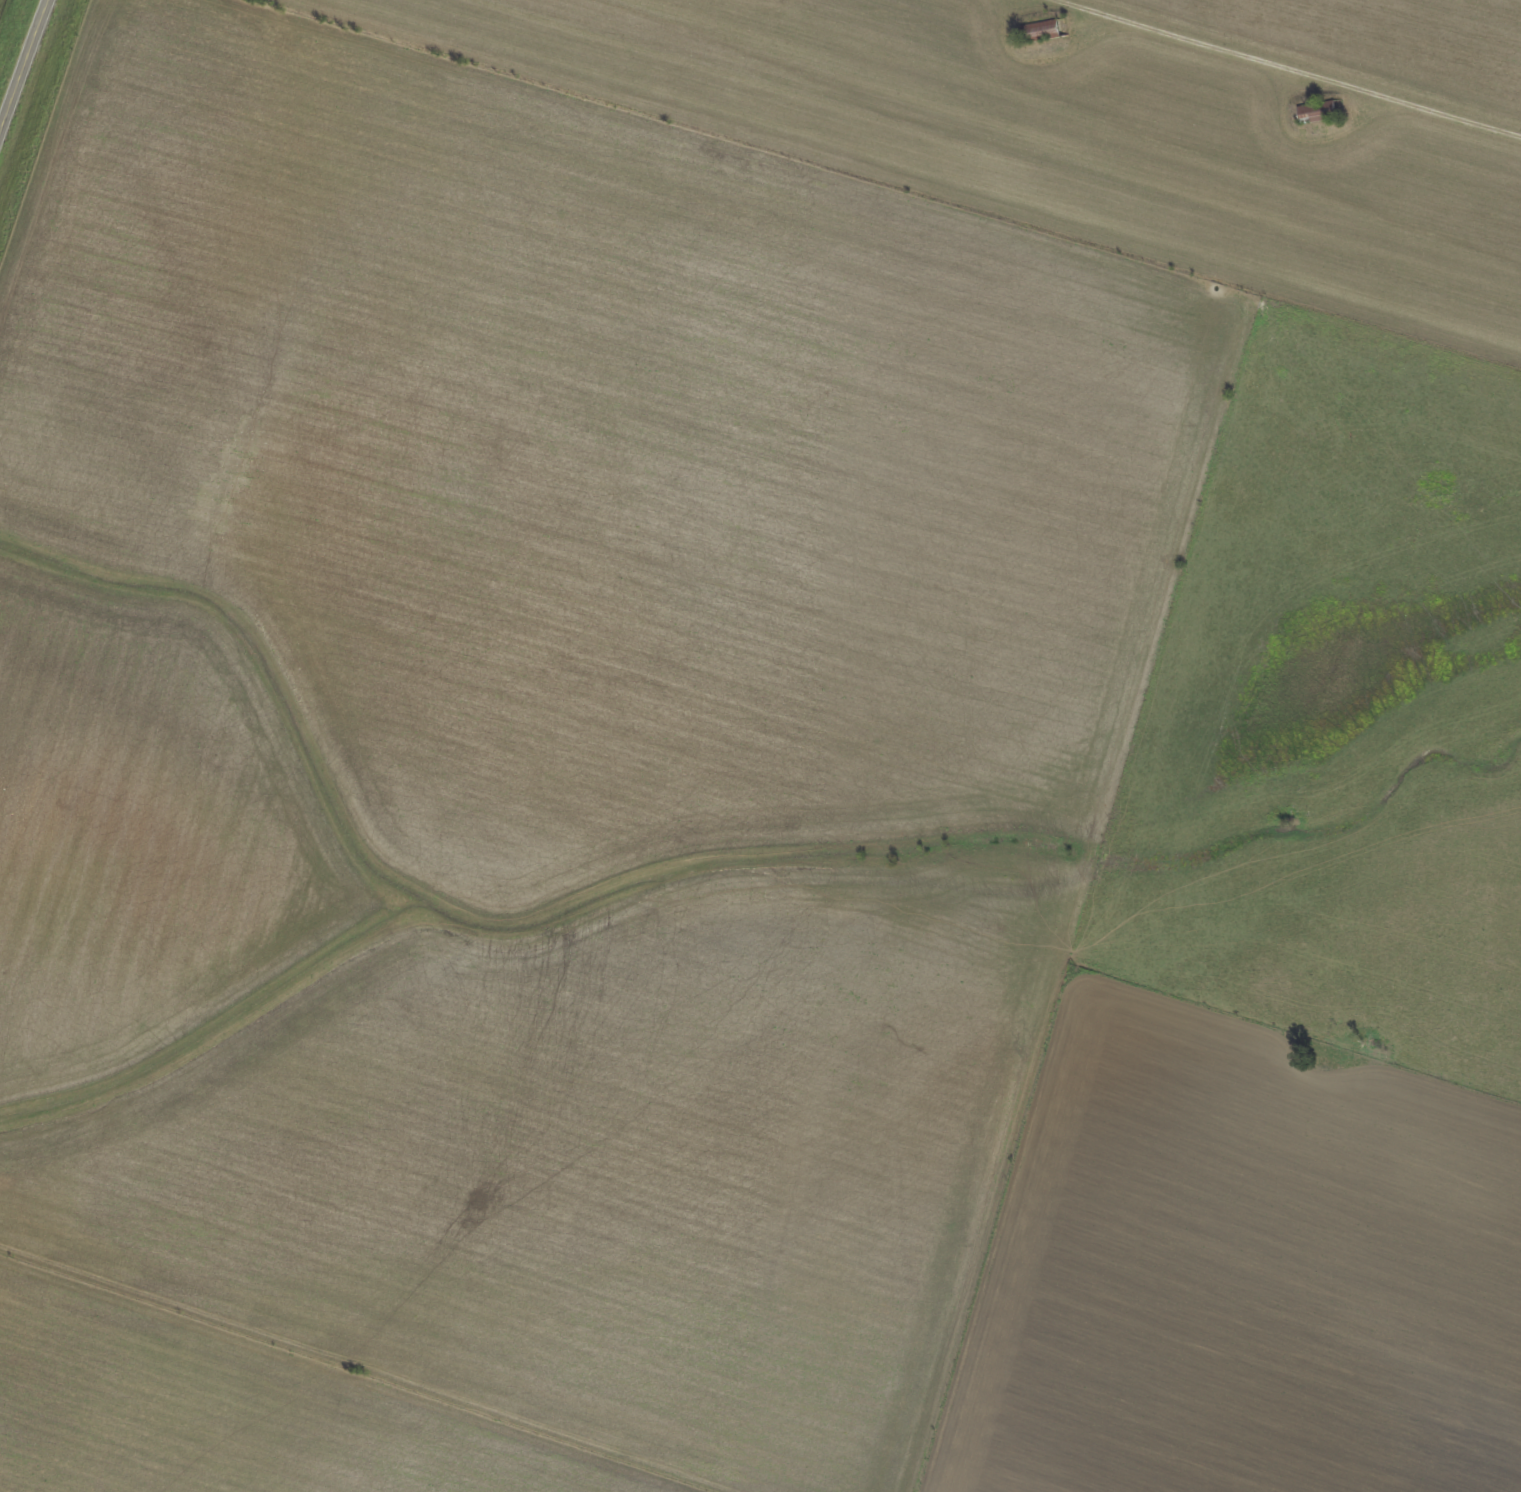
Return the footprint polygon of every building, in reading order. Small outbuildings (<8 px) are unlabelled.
[(1061,38),(1061,20),(1023,20),(1023,38),(1061,38)] [(1300,124),(1339,116),(1336,98),(1297,106),(1300,124)]
